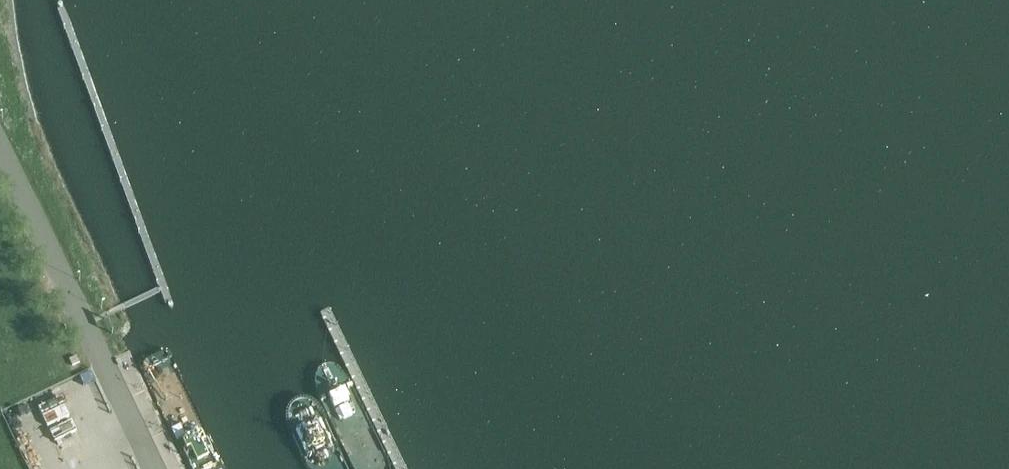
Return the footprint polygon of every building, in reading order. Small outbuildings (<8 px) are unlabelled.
[(58,439),(80,431),(71,403),(48,410),(58,439)]
